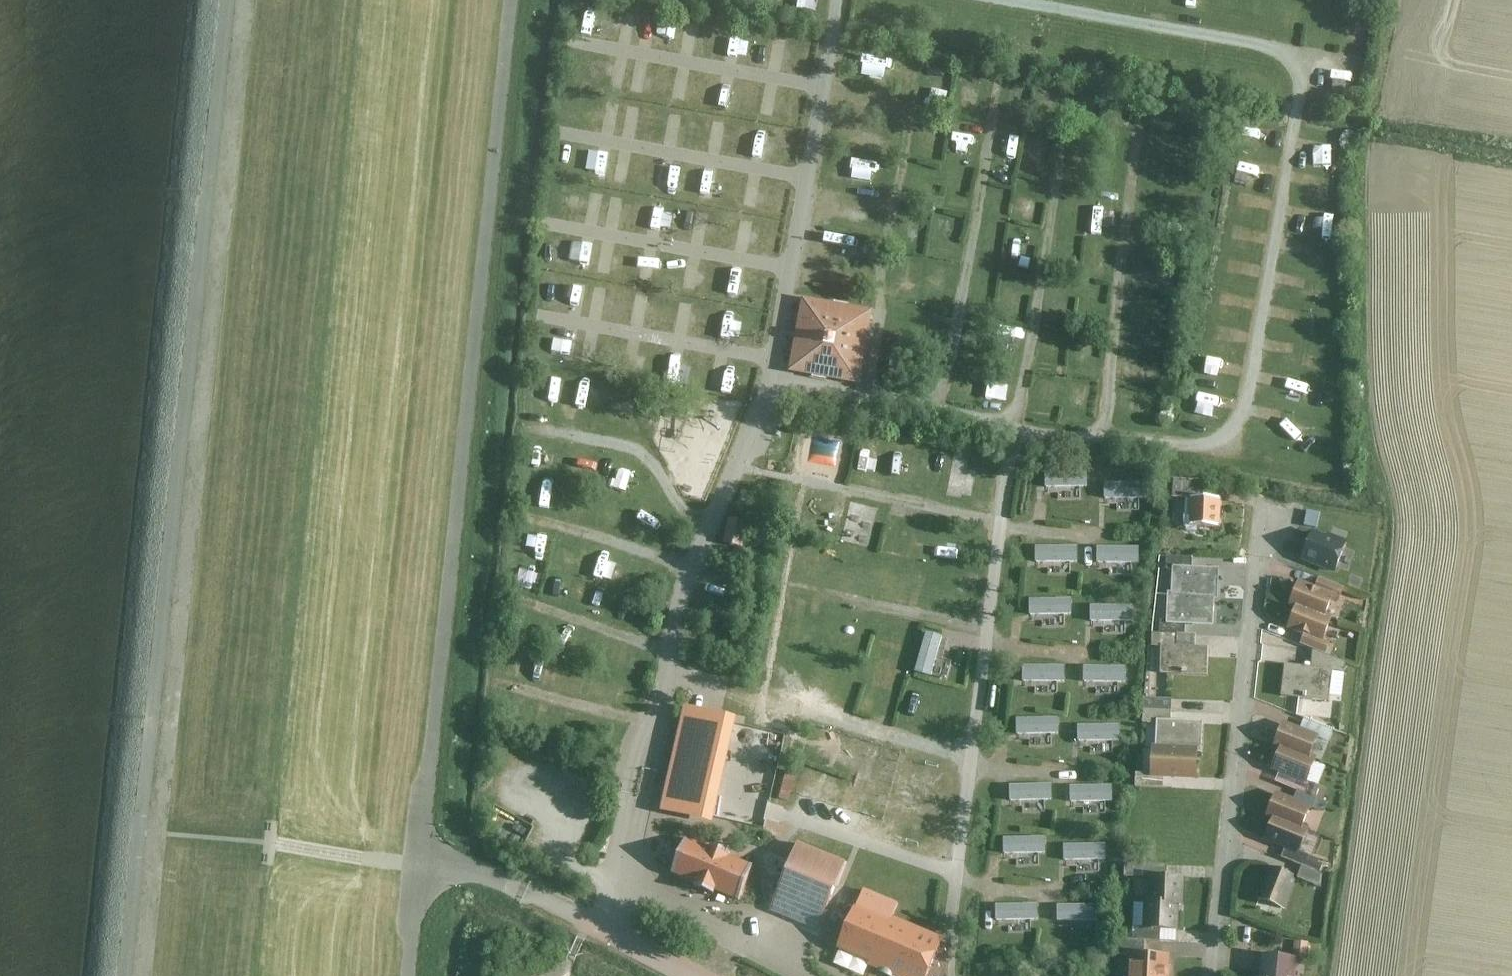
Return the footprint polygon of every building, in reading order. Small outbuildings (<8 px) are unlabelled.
[(928,92),(948,97),(953,80),(933,74),(928,92)] [(704,118),(698,140),(720,145),(726,123),(704,118)] [(746,146),(769,152),(774,131),(751,126),(746,146)] [(1021,153),(1021,132),(1000,131),(1000,153),(1021,153)] [(1320,150),(1319,170),(1338,170),(1338,150),(1320,150)] [(652,187),(651,205),(669,206),(670,187),(652,187)] [(942,234),(960,237),(963,219),(945,216),(942,234)] [(856,258),(856,238),(831,238),(830,258),(856,258)] [(610,304),(611,293),(592,291),(591,302),(610,304)] [(640,318),(643,296),(629,294),(626,316),(640,318)] [(869,314),(807,301),(793,368),(855,379),(869,314)] [(1124,379),(1148,383),(1153,360),(1128,356),(1124,379)] [(561,395),(565,377),(545,374),(542,392),(561,395)] [(1314,401),(1315,380),(1287,379),(1286,400),(1314,401)] [(567,401),(588,409),(594,393),(573,385),(567,401)] [(1092,469),(1045,469),(1045,487),(1092,487),(1092,469)] [(609,470),(607,489),(628,491),(630,473),(609,470)] [(1142,480),(1104,481),(1104,499),(1142,498),(1142,480)] [(1227,498),(1199,496),(1198,526),(1225,527),(1227,498)] [(860,545),(869,502),(848,498),(839,541),(860,545)] [(650,511),(643,530),(662,537),(669,518),(650,511)] [(752,525),(731,522),(727,548),(748,551),(752,525)] [(1312,527),(1300,557),(1338,571),(1349,541),(1312,527)] [(1082,544),(1034,544),(1035,562),(1082,562),(1082,544)] [(1144,545),(1096,546),(1097,564),(1144,563),(1144,545)] [(1172,549),(1172,576),(1225,578),(1226,550),(1172,549)] [(1306,566),(1297,588),(1334,603),(1343,580),(1306,566)] [(547,597),(564,601),(570,575),(554,571),(547,597)] [(1167,577),(1167,605),(1220,606),(1221,578),(1167,577)] [(607,609),(612,587),(601,585),(595,606),(607,609)] [(1301,591),(1293,613),(1330,628),(1339,605),(1301,591)] [(1076,597),(1029,597),(1029,615),(1076,615),(1076,597)] [(1138,603),(1091,604),(1091,622),(1138,621),(1138,603)] [(1161,629),(1161,657),(1214,659),(1215,631),(1161,629)] [(926,630),(915,670),(934,675),(945,635),(926,630)] [(1341,655),(1288,645),(1282,675),(1335,685),(1341,655)] [(510,672),(531,678),(539,654),(517,648),(510,672)] [(1070,663),(1022,664),(1023,682),(1070,681),(1070,663)] [(1130,664),(1083,665),(1083,683),(1130,682),(1130,664)] [(1289,709),(1280,732),(1317,746),(1326,724),(1289,709)] [(1063,716),(1016,717),(1016,735),(1063,735),(1063,716)] [(1154,718),(1154,746),(1207,747),(1208,719),(1154,718)] [(1125,723),(1077,723),(1078,742),(1125,741),(1125,723)] [(1285,734),(1276,756),(1313,771),(1322,749),(1285,734)] [(1149,746),(1148,774),(1202,775),(1203,747),(1149,746)] [(699,810),(712,762),(673,751),(660,799),(699,810)] [(790,799),(798,776),(787,772),(779,795),(790,799)] [(1282,780),(1273,803),(1310,818),(1319,795),(1282,780)] [(751,798),(754,787),(733,782),(731,793),(751,798)] [(1055,783),(1008,783),(1008,801),(1055,801),(1055,783)] [(1117,784),(1070,785),(1070,803),(1117,802),(1117,784)] [(1278,805),(1269,828),(1306,842),(1315,820),(1278,805)] [(1049,835),(1002,836),(1002,854),(1049,853),(1049,835)] [(740,901),(757,863),(687,836),(670,873),(740,901)] [(816,925),(843,854),(795,836),(768,907),(816,925)] [(1110,842),(1063,842),(1063,861),(1111,860),(1110,842)] [(1288,899),(1299,867),(1269,856),(1258,889),(1288,899)] [(1301,866),(1299,878),(1320,881),(1322,870),(1301,866)] [(1185,878),(1143,873),(1140,896),(1182,901),(1185,878)] [(840,955),(891,975),(935,975),(949,941),(896,919),(900,909),(865,895),(840,955)] [(1180,923),(1182,901),(1140,896),(1138,920),(1180,923)] [(1042,902),(995,902),(995,920),(1042,920),(1042,902)] [(1102,903),(1055,903),(1055,921),(1102,921),(1102,903)] [(1266,975),(1302,975),(1304,948),(1268,945),(1266,975)] [(1137,956),(1136,975),(1173,975),(1174,958),(1137,956)]
